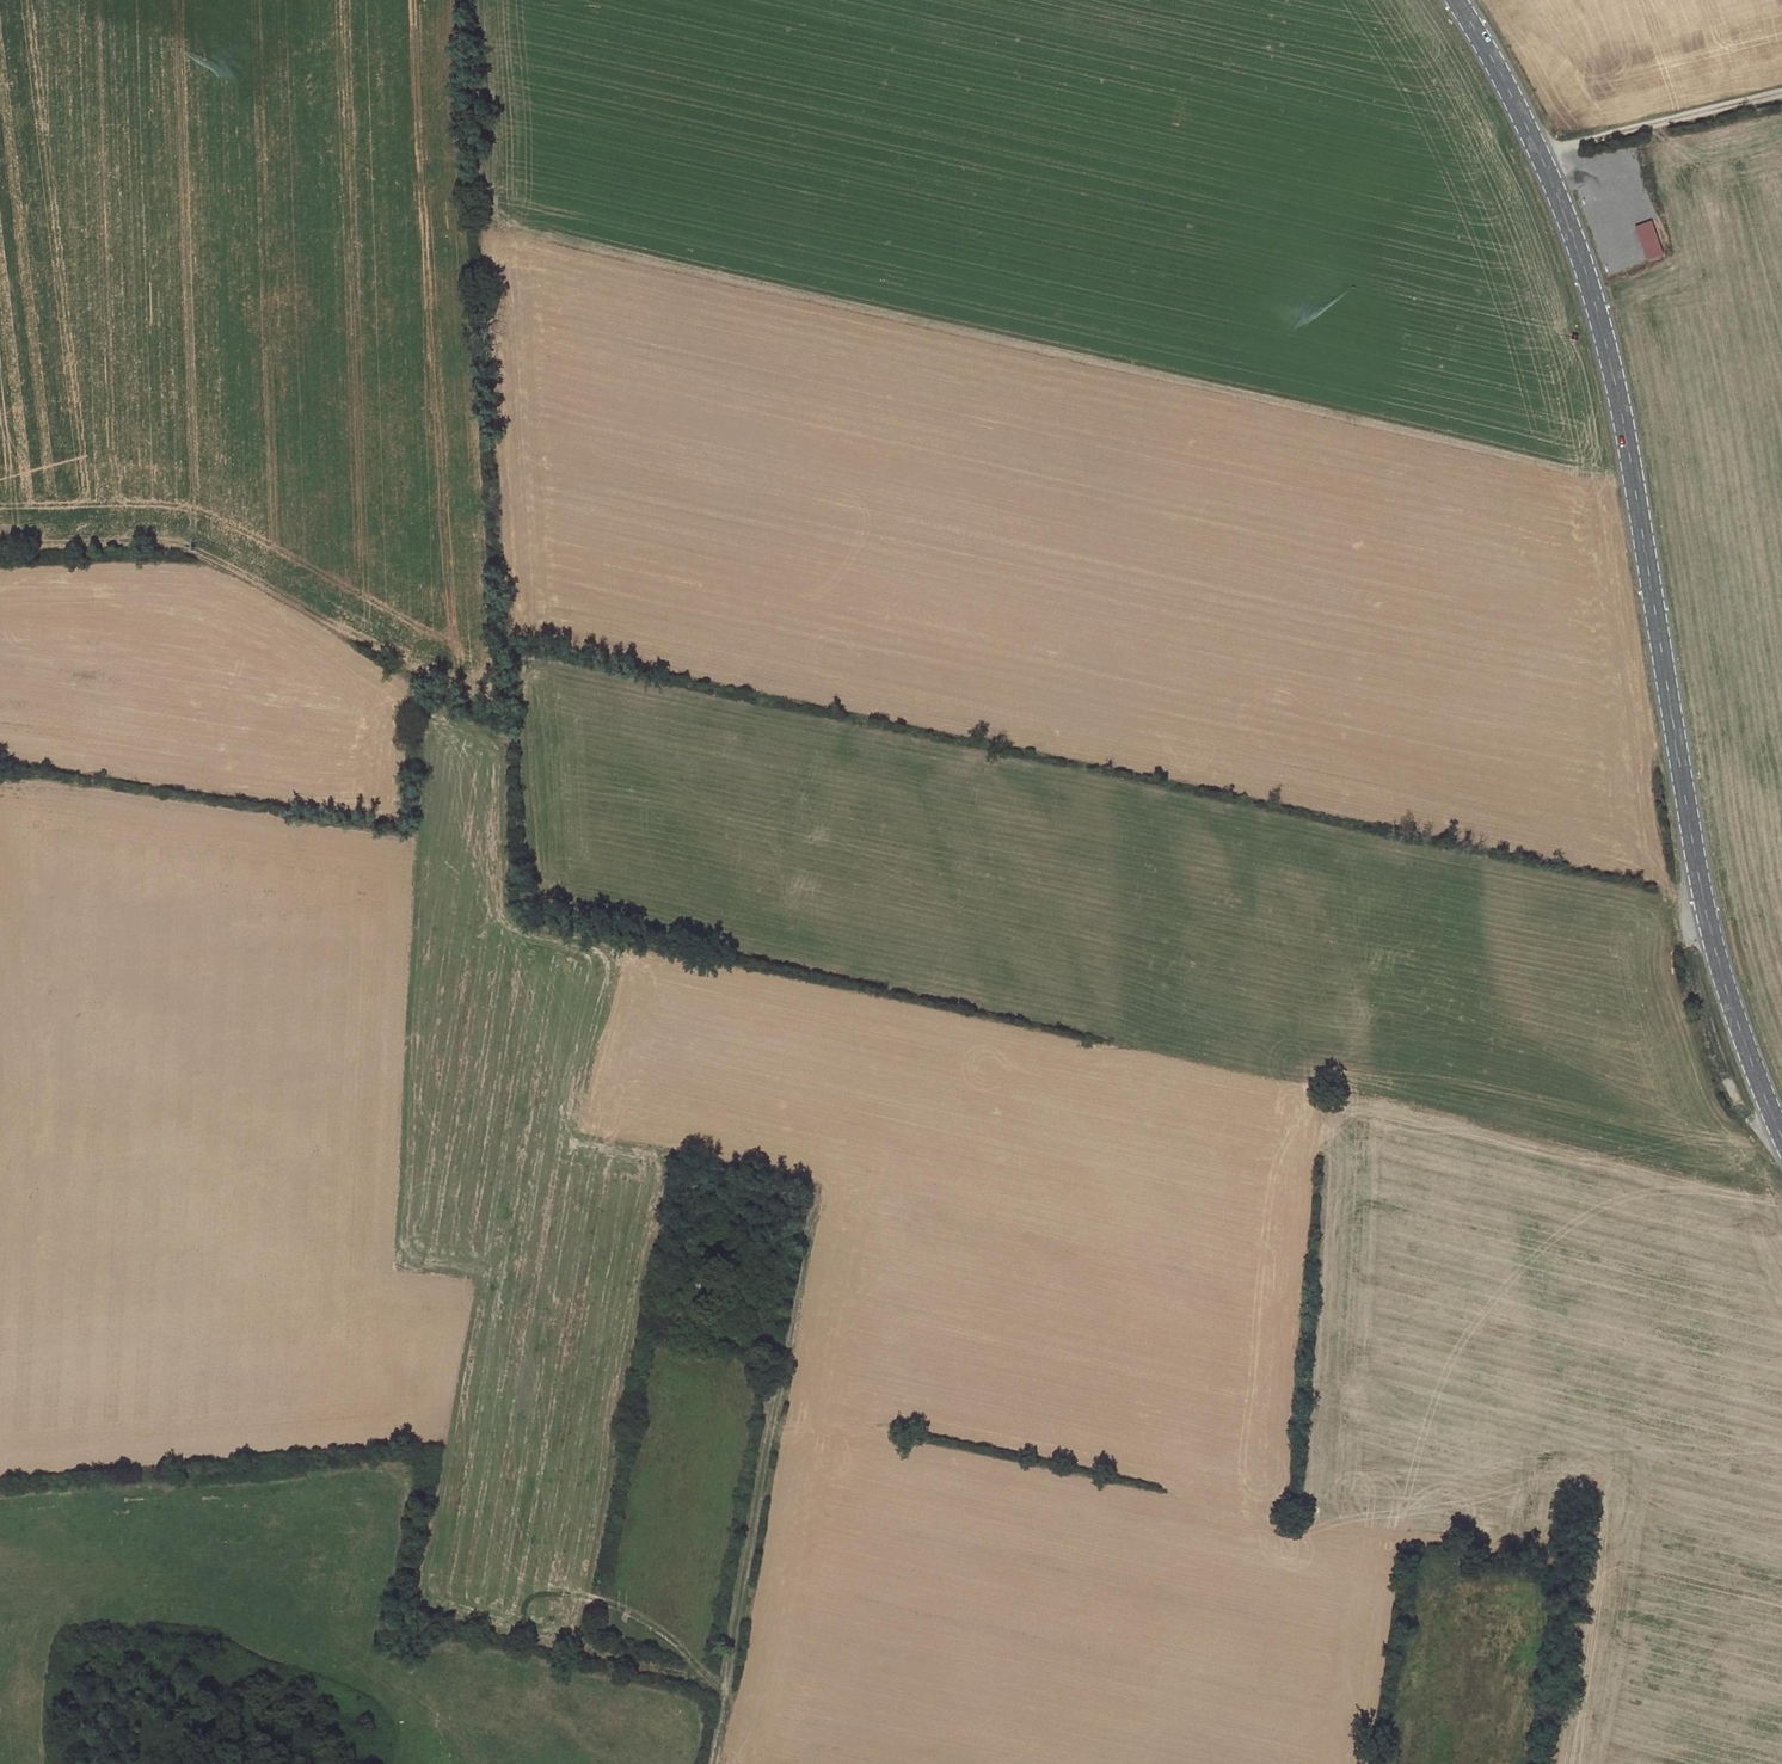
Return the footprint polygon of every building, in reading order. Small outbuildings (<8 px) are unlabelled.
[(1652,221),(1635,227),(1645,259),(1663,254),(1652,221)]
